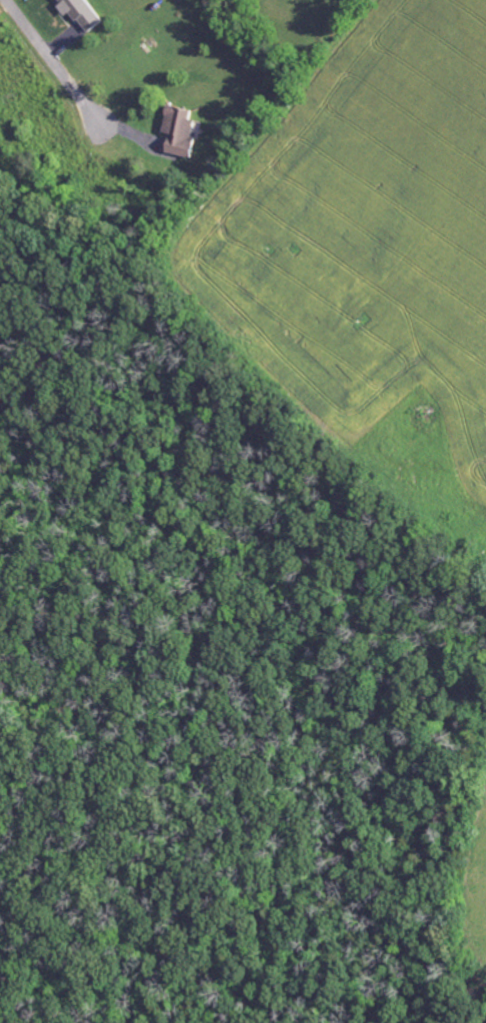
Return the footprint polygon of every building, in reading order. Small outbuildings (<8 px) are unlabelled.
[(105,22),(88,0),(59,0),(63,5),(60,8),(67,17),(72,13),(89,34),(105,22)] [(167,155),(192,159),(198,120),(193,119),(194,111),(169,107),(164,134),(170,135),(167,155)]
